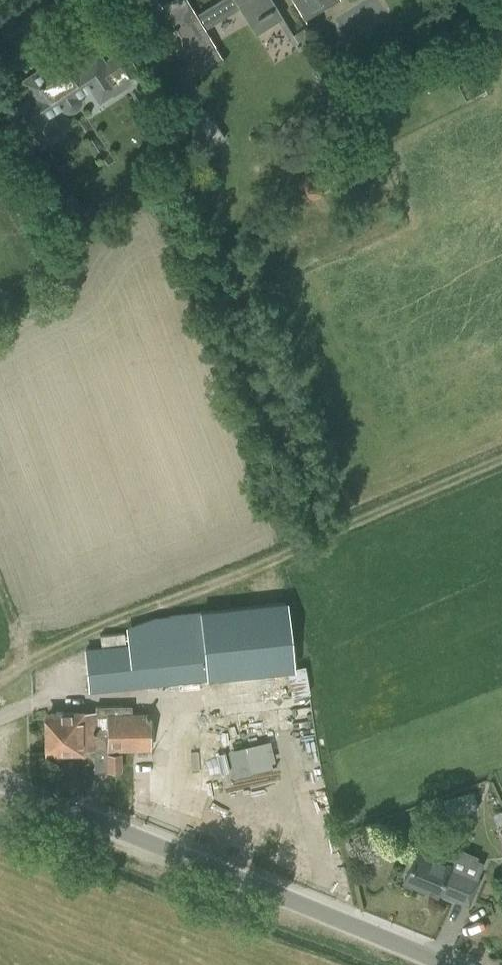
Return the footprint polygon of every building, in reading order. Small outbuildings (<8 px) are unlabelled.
[(271,0),(224,0),(197,17),(187,0),(157,0),(167,16),(199,70),(219,59),(201,29),(234,9),(244,26),(249,23),(255,33),(282,16),(275,7),(271,0)] [(316,10),(333,0),(310,0),(316,10)] [(299,45),(313,38),(307,26),(293,34),(299,45)] [(292,34),(272,36),(274,55),(294,53),(292,34)] [(22,116),(20,117),(24,124),(40,148),(63,133),(52,114),(60,108),(63,110),(66,111),(69,112),(72,111),(74,110),(77,109),(79,106),(81,104),(81,101),(81,98),(80,95),(90,89),(98,102),(111,94),(112,96),(138,79),(120,52),(102,64),(95,54),(78,66),(68,51),(51,62),(50,60),(37,68),(39,70),(22,81),(31,96),(26,100),(32,109),(22,116)] [(311,201),(355,176),(342,153),(297,177),(311,201)] [(95,648),(85,649),(90,689),(293,667),(285,602),(212,610),(209,610),(200,611),(183,613),(150,619),(134,625),(136,639),(131,639),(131,644),(95,648)] [(81,747),(93,747),(95,713),(94,713),(94,711),(53,712),(53,717),(45,717),(46,747),(53,747),(53,752),(81,751),(81,747)] [(119,748),(148,748),(148,712),(95,713),(93,747),(107,747),(107,770),(119,769),(119,748)] [(195,737),(219,737),(219,729),(195,728),(195,737)] [(236,776),(278,764),(271,737),(229,748),(236,776)] [(447,816),(478,808),(473,791),(442,799),(447,816)] [(492,814),(497,825),(501,823),(501,814),(500,810),(492,814)] [(414,852),(410,860),(402,879),(436,893),(437,891),(468,904),(478,879),(447,866),(448,864),(414,852)]
